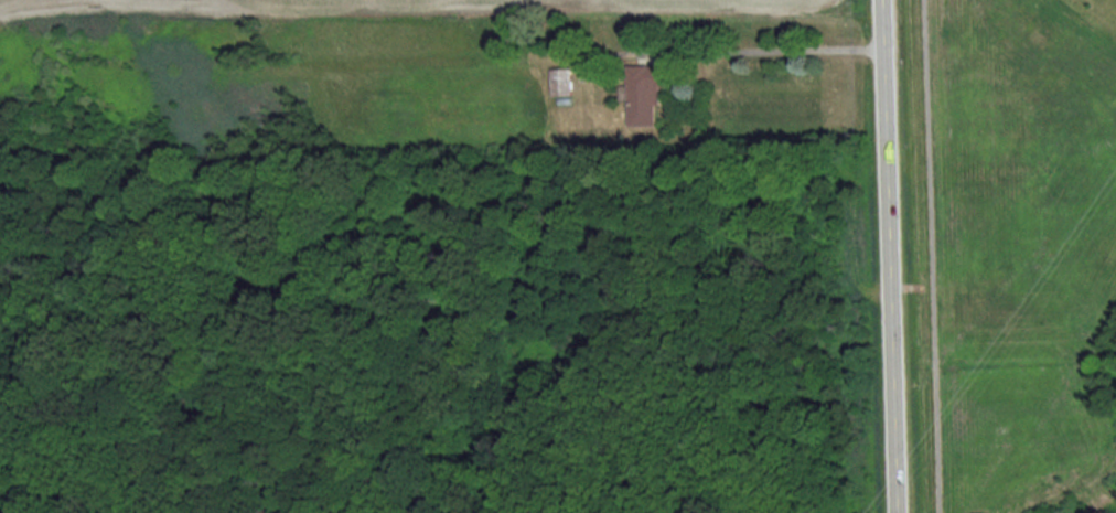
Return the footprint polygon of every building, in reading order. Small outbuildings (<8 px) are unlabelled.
[(627,67),(628,128),(657,128),(657,90),(665,90),(665,67),(627,67)] [(549,70),(549,97),(570,97),(570,70),(549,70)]
